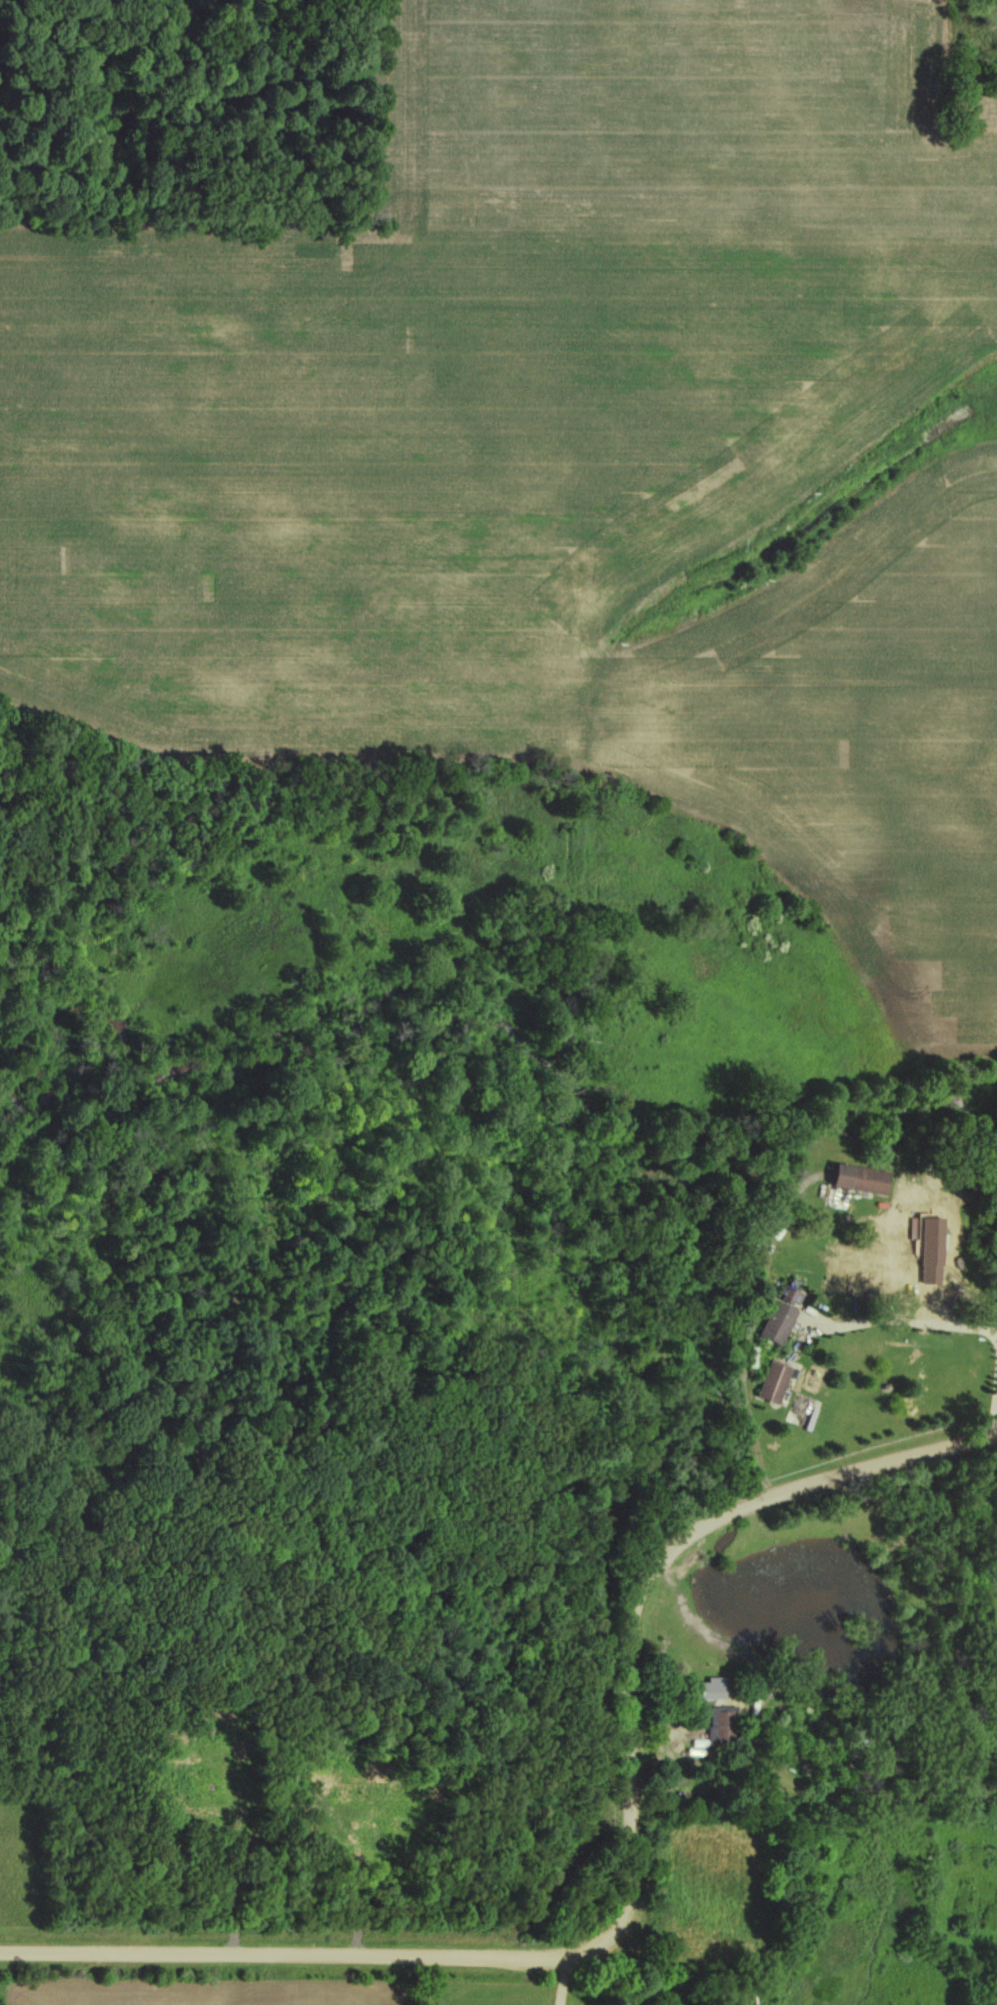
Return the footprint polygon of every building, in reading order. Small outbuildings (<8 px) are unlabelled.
[(822,1206),(844,1208),(846,1192),(880,1195),(882,1170),(826,1164),(822,1206)] [(753,1335),(778,1344),(792,1308),(767,1299),(753,1335)] [(751,1397),(775,1404),(787,1368),(763,1360),(751,1397)] [(705,1711),(705,1746),(729,1746),(729,1711),(705,1711)]
